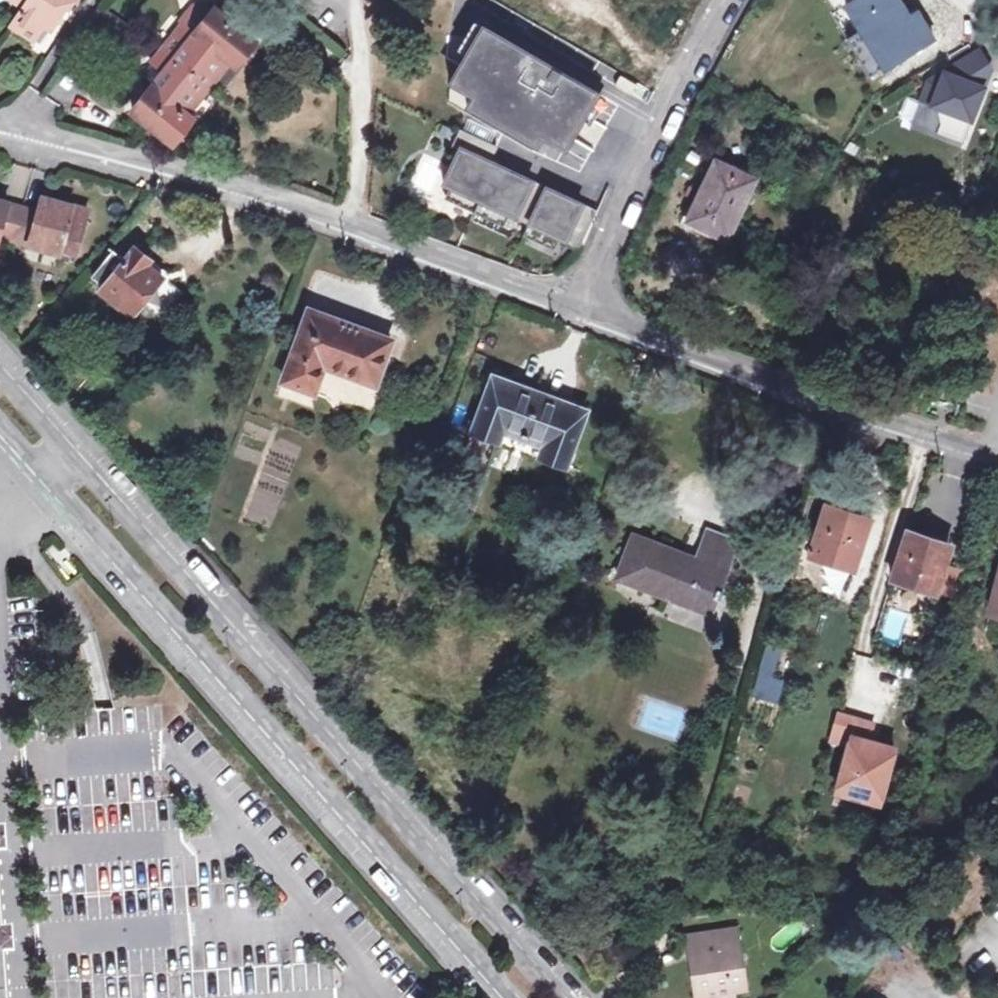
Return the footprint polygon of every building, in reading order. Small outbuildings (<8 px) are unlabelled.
[(24,7),(13,27),(36,42),(46,26),(53,30),(62,15),(50,6),(55,0),(14,0),(24,7)] [(50,6),(62,15),(67,7),(58,0),(55,0),(50,6)] [(67,7),(70,8),(75,0),(58,0),(67,7)] [(879,46),(891,64),(934,38),(918,12),(906,19),(895,0),(853,0),(845,5),(860,30),(845,39),(857,59),(879,46)] [(165,73),(155,85),(135,110),(172,142),(191,118),(182,111),(199,90),(210,76),(226,55),(235,63),(254,41),(228,19),(218,11),(215,9),(213,12),(205,5),(198,6),(192,12),(204,23),(194,37),(182,27),(153,64),(165,73)] [(223,5),(218,11),(228,19),(233,13),(223,5)] [(204,23),(192,12),(187,12),(181,20),(182,27),(194,37),(204,23)] [(598,92),(482,28),(451,82),(475,95),(469,106),(538,144),(543,135),(567,148),(598,92)] [(879,46),(857,59),(869,78),(891,64),(879,46)] [(992,69),(980,50),(929,81),(921,101),(925,102),(935,107),(941,124),(937,133),(963,143),(985,88),(979,76),(992,69)] [(148,78),(155,85),(165,73),(153,64),(149,71),(148,78)] [(985,88),(992,69),(979,76),(985,88)] [(214,79),(210,76),(199,90),(201,92),(209,90),(213,86),(214,79)] [(637,85),(621,76),(616,85),(631,94),(637,85)] [(916,125),(937,133),(941,124),(935,107),(925,102),(916,125)] [(497,147),(462,131),(455,145),(462,148),(490,161),(497,147)] [(490,161),(462,148),(445,184),(458,190),(452,201),(475,212),(498,165),(490,161)] [(688,224),(726,242),(754,180),(717,161),(688,224)] [(546,188),(498,165),(475,212),(497,222),(502,211),(529,223),(546,188)] [(546,188),(529,223),(524,235),(546,245),(551,234),(580,248),(598,212),(546,188)] [(50,199),(42,197),(39,212),(45,214),(50,199)] [(61,255),(63,250),(77,253),(89,210),(50,199),(45,214),(39,212),(10,204),(5,219),(0,218),(0,238),(61,255)] [(1,202),(0,207),(0,218),(5,219),(10,204),(1,202)] [(113,250),(92,276),(104,285),(100,290),(133,315),(145,301),(163,277),(148,265),(152,260),(134,247),(125,259),(113,250)] [(163,277),(145,301),(162,315),(181,292),(163,277)] [(308,309),(281,381),(315,393),(324,367),(377,385),(393,340),(308,309)] [(650,366),(636,360),(631,374),(644,379),(650,366)] [(493,375),(473,432),(500,442),(504,429),(542,443),(538,456),(568,467),(590,409),(493,375)] [(872,518),(827,504),(810,555),(855,569),(872,518)] [(683,553),(633,533),(616,578),(713,614),(740,541),(708,528),(695,561),(682,556),(683,553)] [(906,535),(931,543),(933,537),(908,529),(906,535)] [(931,543),(906,535),(891,579),(934,593),(935,592),(944,565),(951,543),(933,537),(931,543)] [(953,598),(962,571),(944,565),(935,592),(953,598)] [(785,641),(771,637),(758,683),(772,687),(785,641)] [(857,719),(837,713),(830,739),(850,744),(838,785),(882,797),(894,748),(869,741),(873,725),(856,720),(857,719)] [(838,785),(837,790),(880,802),(882,797),(838,785)] [(739,941),(733,942),(730,929),(714,932),(718,953),(691,957),(697,997),(715,994),(715,997),(748,997),(739,941)] [(714,932),(688,936),(691,957),(718,953),(714,932)]
